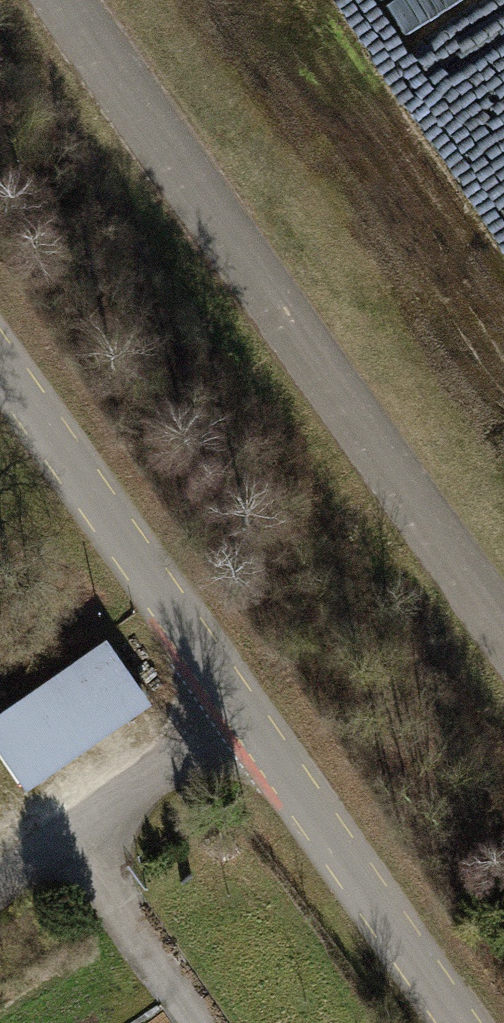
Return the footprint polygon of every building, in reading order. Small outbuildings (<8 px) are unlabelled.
[(18,798),(144,713),(99,647),(0,713),(0,772),(18,798)]
